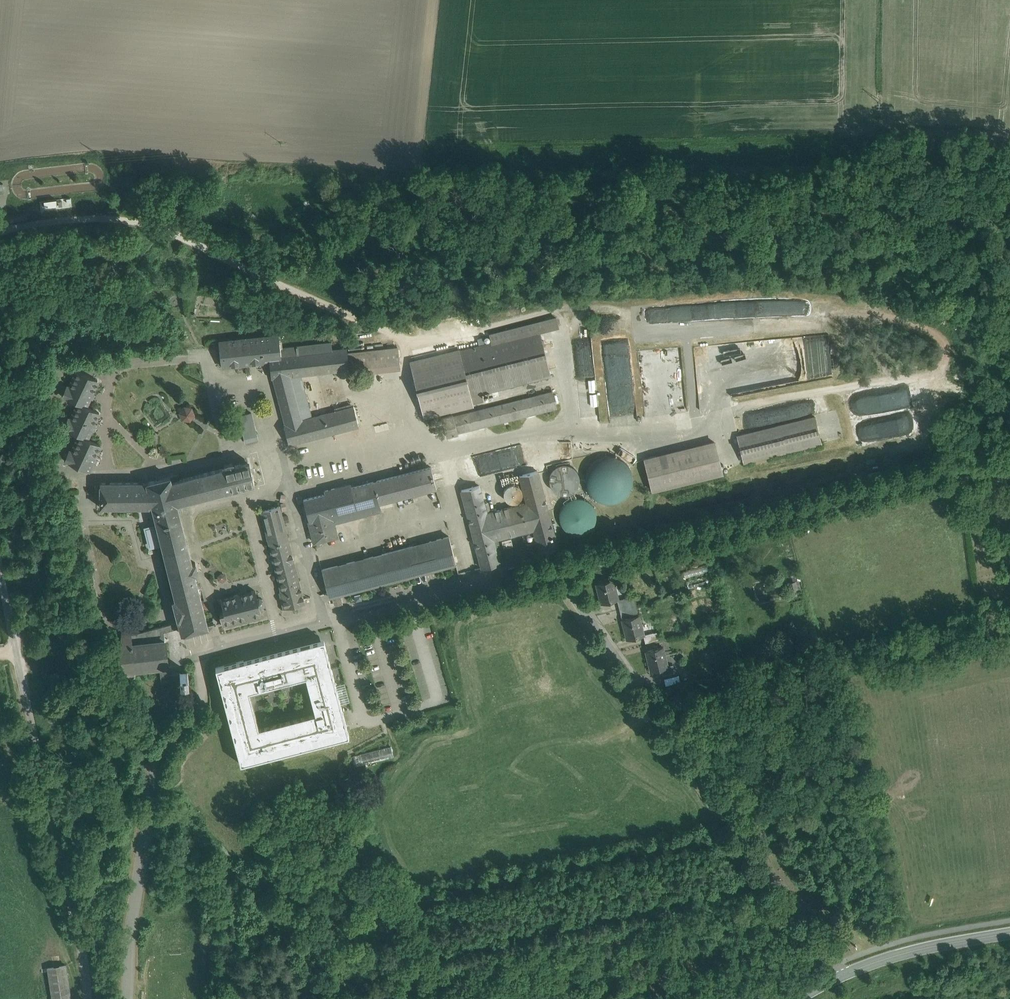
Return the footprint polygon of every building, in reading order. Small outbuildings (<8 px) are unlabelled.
[(454,391),(460,414),(474,411),(470,395),(459,351),(538,331),(538,329),(558,324),(555,310),(487,327),(490,336),(412,356),(428,420),(442,417),(437,395),(430,368),(448,364),(454,391)] [(459,351),(470,395),(550,375),(538,331),(459,351)] [(279,336),(219,342),(221,366),(269,361),(269,357),(281,356),(280,349),(279,336)] [(331,343),(280,349),(281,356),(298,354),(322,351),(332,350),(331,343)] [(410,346),(397,347),(399,363),(412,362),(410,346)] [(397,347),(347,353),(349,369),(399,363),(397,347)] [(332,350),(322,351),(324,371),(349,369),(347,353),(346,348),(332,350)] [(322,351),(298,354),(300,374),(324,371),(322,351)] [(281,356),(269,357),(269,361),(271,377),(275,377),(297,374),(300,374),(298,354),(281,356)] [(55,363),(51,359),(46,359),(43,362),(43,367),(46,371),(51,371),(55,367),(55,363)] [(430,368),(437,395),(454,391),(448,364),(430,368)] [(98,380),(78,370),(69,387),(66,386),(62,394),(79,403),(85,406),(85,405),(89,397),(91,398),(93,394),(91,394),(98,380)] [(297,374),(275,377),(287,424),(302,420),(299,409),(292,382),(299,380),(297,374)] [(299,380),(292,382),(299,409),(307,407),(300,380),(299,380)] [(437,395),(442,417),(453,414),(453,416),(460,414),(454,391),(437,395)] [(453,414),(442,417),(447,436),(458,433),(457,432),(556,407),(552,391),(474,411),(460,414),(453,416),(453,414)] [(85,406),(79,403),(71,419),(67,418),(63,426),(80,435),(86,438),(91,429),(92,430),(94,426),(92,426),(99,412),(85,405),(85,406)] [(287,424),(284,424),(289,444),(358,426),(353,406),(287,424)] [(188,407),(181,413),(183,420),(191,423),(197,418),(197,410),(188,407)] [(251,413),(234,417),(237,429),(242,428),(243,435),(256,431),(251,413)] [(883,415),(873,417),(874,424),(884,422),(883,415)] [(815,417),(737,436),(743,461),(821,443),(815,417)] [(256,431),(243,435),(245,442),(258,438),(256,431)] [(80,435),(72,452),(68,450),(64,459),(88,470),(92,461),(94,462),(95,459),(93,458),(100,444),(86,438),(80,435)] [(714,442),(644,459),(652,490),(721,473),(714,442)] [(606,456),(604,457),(601,458),(599,459),(596,460),(594,462),(592,464),(590,466),(589,469),(588,471),(587,474),(586,476),(586,479),(586,482),(587,485),(588,487),(589,490),(590,492),(592,494),(594,496),(596,498),(598,500),(601,501),(603,502),(606,502),(609,503),(612,502),(614,502),(617,501),(620,500),(622,499),(625,497),(627,495),(628,493),(630,490),(631,488),(632,485),(633,482),(633,480),(633,477),(632,474),(631,471),(630,469),(629,466),(627,464),(625,462),(623,460),(620,459),(618,458),(615,457),(612,456),(609,456),(606,456)] [(192,563),(177,503),(254,484),(249,462),(233,466),(233,463),(228,464),(224,465),(225,468),(180,479),(178,474),(169,476),(146,482),(100,482),(100,506),(152,506),(157,525),(146,527),(150,545),(161,542),(176,599),(173,599),(179,621),(180,626),(181,633),(186,632),(187,633),(199,630),(198,629),(208,626),(194,573),(197,572),(196,565),(195,562),(192,563)] [(556,492),(560,494),(565,494),(570,493),(574,491),(577,487),(579,483),(580,478),(579,473),(577,469),(573,466),(568,464),(563,463),(558,465),(553,468),(550,473),(549,478),(550,483),(552,488),(556,492)] [(351,484),(325,491),(326,494),(303,499),(309,520),(331,515),(333,522),(381,510),(379,502),(436,488),(431,467),(351,487),(351,484)] [(558,549),(537,470),(519,475),(534,529),(540,553),(558,549)] [(515,484),(513,484),(511,484),(509,484),(508,485),(506,486),(505,487),(504,488),(503,490),(503,491),(503,492),(503,493),(503,495),(504,497),(504,498),(505,500),(506,501),(507,501),(509,502),(510,503),(512,503),(515,503),(517,502),(519,501),(520,500),(521,498),(522,497),(522,495),(522,493),(522,492),(522,491),(522,490),(521,488),(520,487),(519,486),(518,485),(516,484),(515,484)] [(486,513),(479,485),(461,490),(482,568),(500,563),(493,539),(486,513)] [(572,498),(567,501),(562,506),(560,511),(559,517),(561,523),(564,528),(569,532),(575,534),(581,534),(586,532),(591,529),(595,524),(597,518),(596,512),(594,506),(590,501),(584,498),(578,497),(572,498)] [(526,502),(486,513),(493,539),(534,529),(526,502)] [(304,603),(280,505),(260,510),(280,591),(280,592),(284,608),(304,603)] [(331,515),(309,520),(314,542),(337,536),(333,522),(331,515)] [(449,536),(322,569),(329,596),(456,563),(449,536)] [(710,566),(701,568),(703,579),(712,577),(710,566)] [(613,579),(596,583),(601,604),(618,599),(613,579)] [(255,590),(221,599),(224,612),(220,613),(222,623),(261,613),(259,606),(261,606),(263,603),(262,598),(259,596),(257,597),(255,590)] [(629,600),(618,603),(619,609),(631,606),(629,600)] [(631,606),(619,609),(621,616),(633,613),(631,606)] [(639,615),(622,619),(627,639),(643,636),(644,635),(643,634),(639,615)] [(163,624),(131,633),(130,629),(122,630),(121,636),(120,641),(119,645),(119,650),(120,656),(120,659),(121,662),(121,666),(123,672),(134,671),(134,668),(159,665),(161,681),(188,678),(187,670),(180,671),(180,672),(168,673),(167,665),(164,631),(164,630),(164,629),(180,626),(179,621),(163,625),(163,624)] [(653,632),(643,634),(644,635),(643,636),(645,642),(658,639),(656,631),(653,632)] [(216,667),(241,763),(349,735),(324,639),(216,667)] [(662,646),(646,651),(651,671),(661,668),(668,667),(667,665),(662,646)] [(673,664),(667,665),(668,667),(661,668),(663,675),(675,672),(673,664)] [(665,684),(680,680),(678,673),(663,677),(665,684)] [(340,702),(349,700),(345,682),(336,684),(340,702)] [(192,684),(184,685),(185,694),(193,693),(192,684)] [(350,754),(353,765),(392,755),(389,744),(350,754)] [(352,776),(343,780),(352,797),(360,793),(352,776)] [(47,969),(52,998),(70,998),(65,966),(47,969)]
